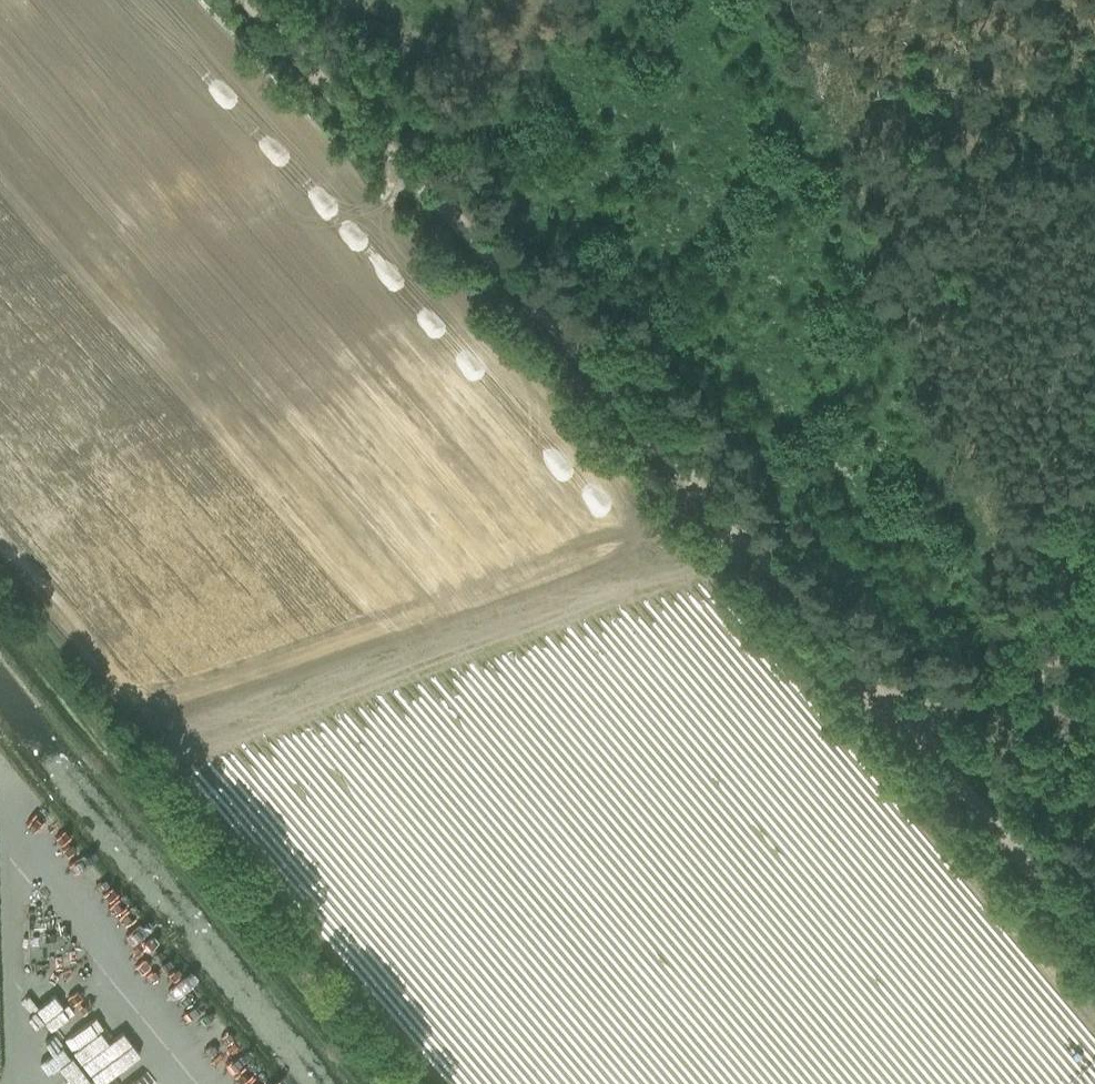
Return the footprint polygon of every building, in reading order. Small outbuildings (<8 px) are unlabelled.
[(258,1044),(211,1074),(217,1083),(231,1083),(242,1077),(246,1083),(283,1083),(258,1044)]
